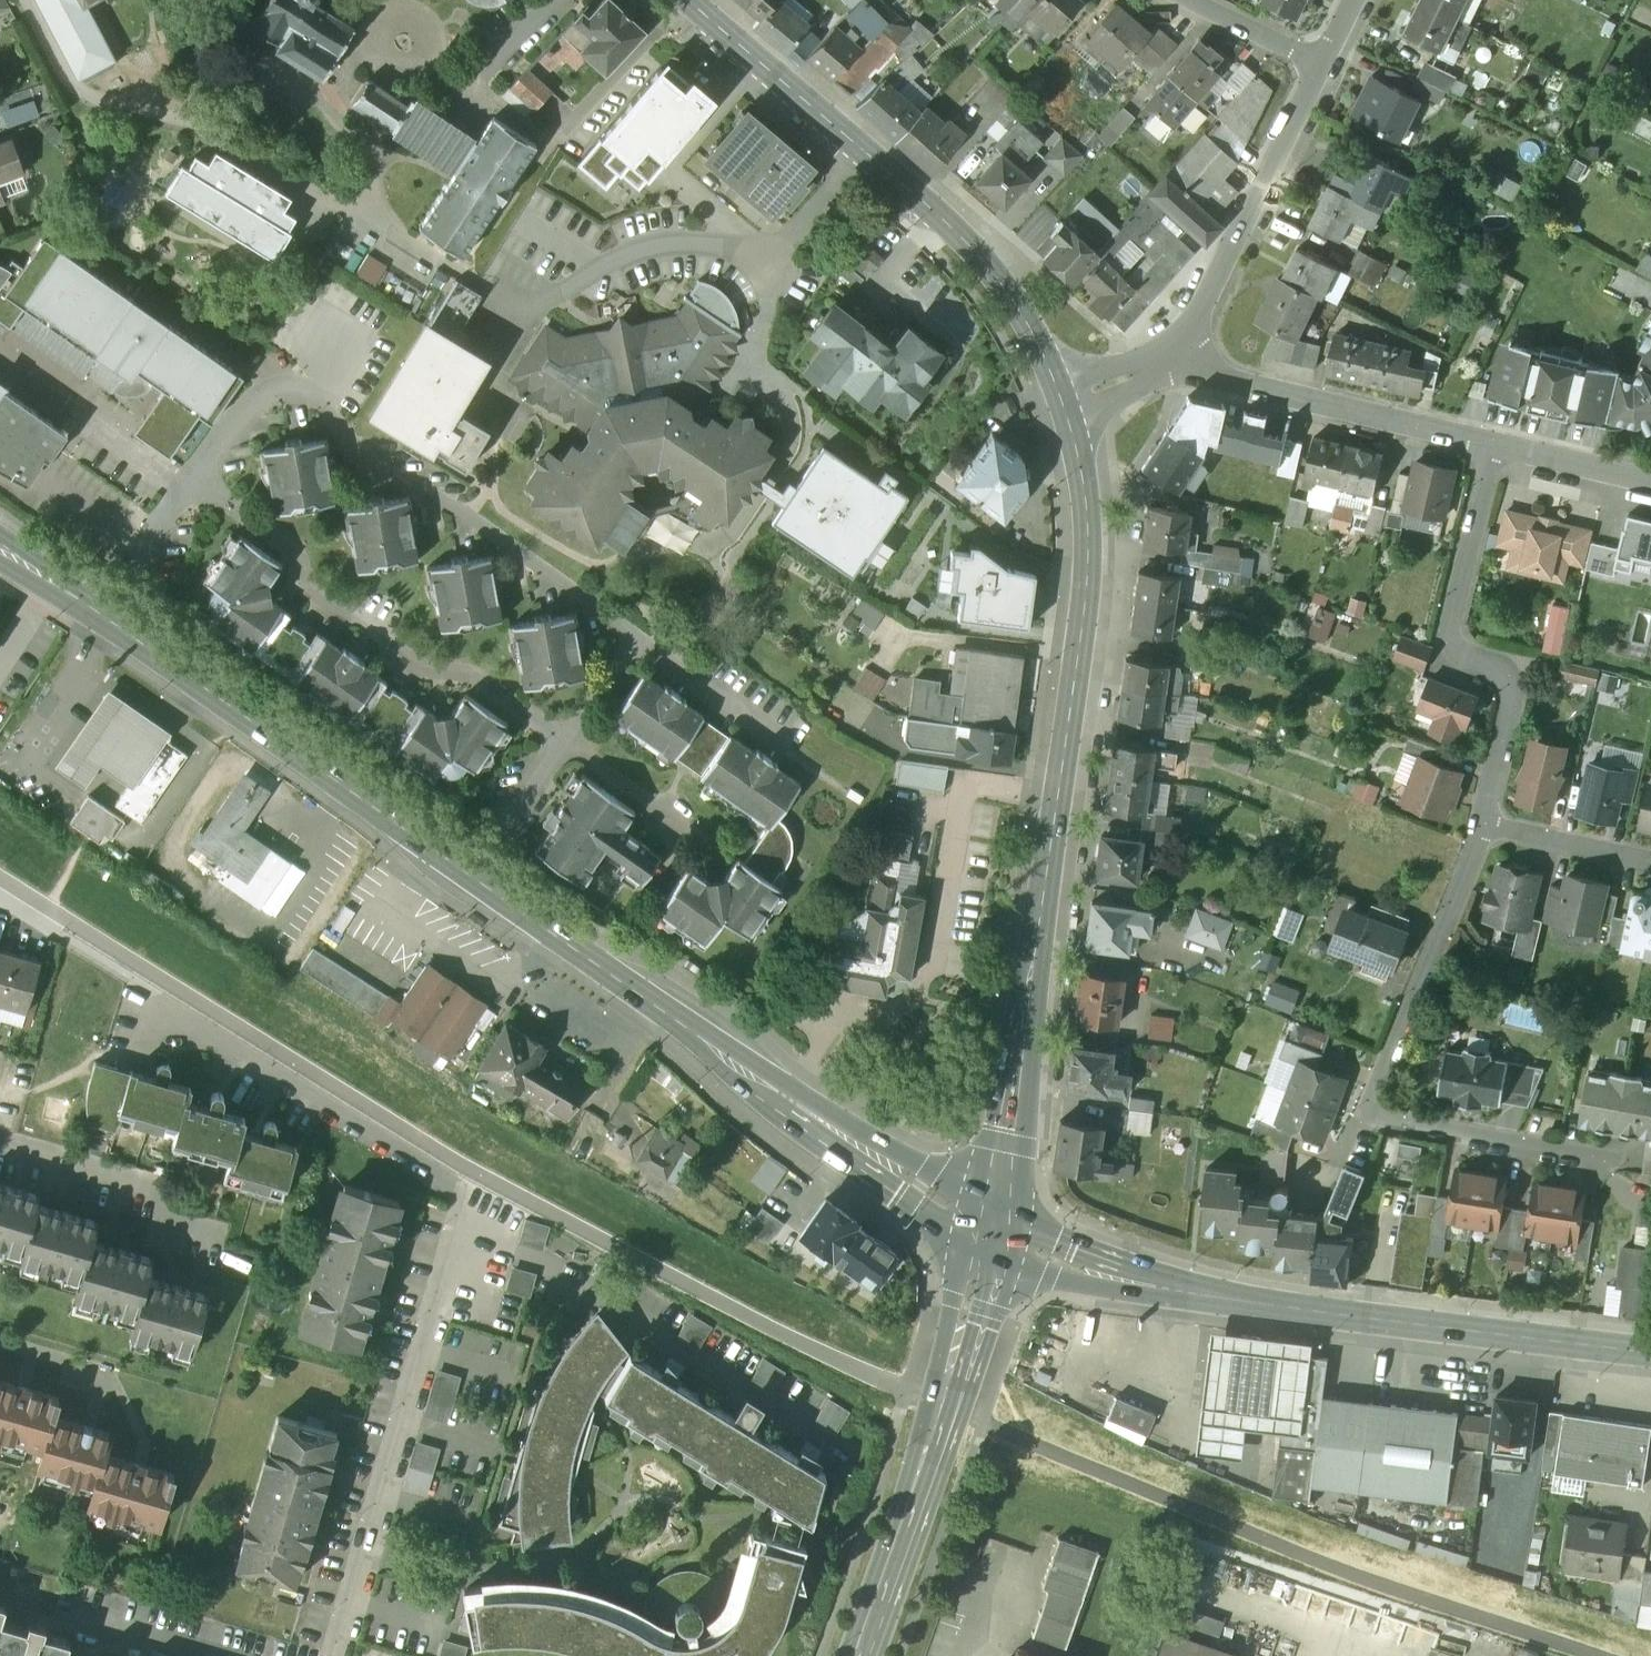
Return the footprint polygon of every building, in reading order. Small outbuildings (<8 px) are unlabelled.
[(79,77),(83,75),(86,80),(113,65),(110,60),(114,59),(85,4),(83,0),(39,0),(79,77)] [(263,8),(265,9),(254,27),(280,43),(276,49),(321,78),(353,27),(312,1),(312,0),(268,0),(263,8)] [(593,10),(587,5),(561,33),(575,46),(576,45),(581,49),(580,50),(606,73),(644,32),(611,0),(602,0),(593,10)] [(761,17),(775,1),(776,0),(741,0),(761,17)] [(775,1),(788,12),(797,7),(798,9),(813,0),(776,0),(775,1)] [(878,0),(857,0),(846,12),(873,36),(887,21),(895,15),(878,0)] [(994,4),(1006,15),(1019,0),(998,0),(994,4)] [(1006,15),(1016,24),(1029,9),(1028,9),(1036,0),(1019,0),(1006,15)] [(1028,9),(1029,9),(1049,26),(1043,33),(1048,39),(1081,1),(1080,0),(1036,0),(1028,9)] [(1260,1),(1294,17),(1303,0),(1261,0),(1260,1)] [(1423,0),(1418,0),(1403,32),(1438,49),(1456,16),(1423,0)] [(1456,16),(1464,0),(1423,0),(1456,16)] [(1456,16),(1468,22),(1478,4),(1481,5),(1484,0),(1464,0),(1456,16)] [(788,12),(775,1),(761,17),(754,26),(786,52),(799,63),(805,56),(821,39),(788,12)] [(1113,1),(1086,33),(1108,52),(1100,61),(1115,75),(1136,50),(1144,56),(1163,34),(1152,24),(1144,33),(1121,13),(1124,10),(1113,1)] [(895,15),(887,21),(873,36),(885,46),(907,25),(895,15)] [(1456,16),(1438,49),(1454,57),(1461,44),(1457,42),(1468,22),(1456,16)] [(860,50),(833,26),(821,39),(805,56),(833,79),(860,50)] [(280,43),(254,27),(247,37),(262,46),(264,42),(276,49),(280,43)] [(561,33),(526,70),(541,81),(575,46),(561,33)] [(1163,34),(1144,56),(1157,68),(1176,45),(1163,34)] [(885,46),(873,36),(870,39),(884,52),(887,48),(885,46)] [(860,50),(833,79),(849,93),(884,52),(870,39),(860,50)] [(1192,48),(1168,76),(1195,99),(1219,71),(1192,48)] [(1457,74),(1429,60),(1420,77),(1446,90),(1449,91),(1457,74)] [(1243,62),(1227,80),(1240,91),(1255,73),(1243,62)] [(661,68),(578,165),(607,190),(619,174),(639,190),(715,102),(693,84),(687,90),(661,68)] [(526,70),(510,88),(534,111),(552,92),(541,81),(526,70)] [(1240,91),(1218,115),(1248,139),(1272,87),(1255,73),(1240,91)] [(1421,99),(1371,75),(1352,114),(1382,128),(1381,131),(1401,140),(1421,99)] [(1168,76),(1145,103),(1172,126),(1195,99),(1168,76)] [(989,77),(972,97),(983,108),(1002,89),(989,77)] [(1446,90),(1420,77),(1414,89),(1440,102),(1446,90)] [(407,105),(367,78),(352,101),(392,128),(407,105)] [(919,112),(880,79),(856,105),(895,140),(919,112)] [(1002,89),(983,108),(997,119),(1014,100),(1002,89)] [(477,145),(411,99),(407,105),(392,128),(458,173),(477,145)] [(1014,100),(997,119),(1008,130),(1017,120),(1025,110),(1014,100)] [(919,112),(895,140),(932,173),(958,143),(957,142),(964,133),(947,118),(944,122),(925,106),(919,112)] [(1122,107),(1107,125),(1119,135),(1134,118),(1122,107)] [(749,113),(709,160),(734,181),(738,177),(747,185),(744,190),(769,211),(781,197),(788,203),(804,185),(797,179),(809,164),(784,143),(780,148),(770,139),(774,135),(749,113)] [(458,173),(420,228),(461,257),(500,201),(502,202),(511,188),(509,187),(536,148),(495,119),(477,145),(458,173)] [(1041,141),(1017,120),(1008,130),(993,148),(1001,155),(1017,168),(1041,141)] [(1204,131),(1165,175),(1198,205),(1224,176),(1238,160),(1204,131)] [(1068,137),(1045,151),(1060,175),(1083,162),(1068,137)] [(24,176),(12,142),(0,147),(0,184),(24,176)] [(291,199),(217,153),(201,179),(183,167),(166,194),(273,261),(290,234),(270,221),(277,209),(282,213),(291,199)] [(1371,154),(1357,182),(1336,172),(1330,184),(1381,209),(1392,187),(1405,193),(1414,176),(1371,154)] [(1001,155),(976,182),(1002,206),(1028,179),(1017,168),(1001,155)] [(1198,205),(1165,175),(1149,193),(1167,210),(1205,244),(1221,225),(1198,205)] [(1224,176),(1198,205),(1213,218),(1239,189),(1224,176)] [(1381,209),(1330,184),(1310,223),(1340,238),(1352,215),(1373,226),(1381,209)] [(1149,193),(1119,229),(1129,238),(1136,244),(1167,210),(1149,193)] [(1119,229),(1083,198),(1073,209),(1100,232),(1097,236),(1106,244),(1119,229)] [(862,207),(853,220),(862,226),(871,213),(862,207)] [(1061,222),(1037,248),(1044,255),(1041,258),(1070,283),(1097,254),(1061,222)] [(1106,244),(1100,250),(1110,260),(1129,238),(1119,229),(1106,244)] [(857,233),(835,266),(856,284),(864,274),(865,276),(872,267),(874,269),(883,258),(865,243),(867,241),(857,233)] [(59,247),(49,241),(46,245),(41,242),(35,251),(34,251),(23,267),(12,259),(5,270),(0,268),(0,321),(10,328),(25,307),(98,359),(92,367),(116,385),(116,386),(123,389),(130,390),(138,389),(145,386),(150,380),(163,389),(144,416),(146,418),(138,430),(150,439),(148,441),(169,456),(199,414),(208,420),(240,374),(161,319),(159,323),(136,307),(138,303),(59,247)] [(1174,241),(1132,287),(1133,288),(1108,315),(1123,329),(1192,253),(1179,241),(1174,241)] [(1336,267),(1298,248),(1283,278),(1317,295),(1321,297),(1336,267)] [(1386,262),(1361,249),(1355,261),(1380,274),(1386,262)] [(368,253),(358,273),(379,284),(389,264),(368,253)] [(1132,287),(1101,260),(1084,278),(1100,293),(1091,302),(1107,316),(1108,315),(1133,288),(1132,287)] [(1380,274),(1355,261),(1350,272),(1375,284),(1380,274)] [(1283,278),(1279,276),(1257,320),(1276,330),(1296,339),(1317,295),(1283,278)] [(482,295),(456,279),(428,326),(454,342),(482,295)] [(712,418),(708,424),(702,425),(688,416),(686,408),(688,406),(699,390),(707,386),(706,379),(709,375),(716,373),(715,366),(717,362),(725,360),(723,353),(726,349),(733,348),(732,340),(738,331),(737,310),(726,295),(713,285),(699,280),(690,293),(693,297),(679,318),(640,325),(641,331),(636,332),(635,328),(631,329),(620,321),(613,333),(609,333),(610,337),(604,339),(603,333),(565,340),(546,328),(515,375),(519,378),(521,386),(528,384),(535,388),(536,396),(544,394),(550,399),(551,406),(559,405),(565,409),(567,416),(574,415),(580,419),(581,424),(590,429),(591,433),(593,435),(584,448),(578,449),(572,446),(562,461),(548,452),(545,457),(538,458),(539,466),(536,470),(529,480),(528,482),(535,487),(536,493),(532,499),(552,512),(554,520),(561,518),(567,523),(569,530),(576,529),(596,542),(600,536),(606,535),(622,545),(648,507),(628,495),(626,483),(631,476),(638,475),(637,468),(638,465),(642,468),(655,465),(657,461),(660,463),(661,470),(669,469),(675,473),(677,480),(684,479),(689,482),(691,479),(701,485),(702,491),(706,494),(695,511),(709,521),(714,514),(720,512),(726,516),(739,497),(746,495),(745,488),(749,481),(757,480),(755,473),(769,453),(763,449),(761,443),(766,436),(750,425),(748,417),(741,419),(736,416),(727,429),(712,418)] [(886,343),(837,304),(814,333),(824,341),(806,364),(836,387),(844,377),(874,400),(882,389),(906,408),(929,380),(919,372),(937,349),(908,326),(889,350),(887,348),(886,343)] [(428,326),(374,414),(430,448),(431,447),(443,453),(442,455),(465,469),(489,431),(489,429),(462,413),(461,415),(453,411),(477,372),(484,360),(454,342),(428,326)] [(1640,349),(1645,352),(1633,376),(1619,372),(1608,420),(1638,427),(1645,424),(1648,430),(1650,429),(1650,327),(1640,349)] [(1296,339),(1276,330),(1264,356),(1292,362),(1297,341),(1296,339)] [(1412,351),(1335,334),(1326,373),(1403,391),(1408,368),(1412,351)] [(1309,344),(1297,341),(1292,362),(1304,365),(1309,344)] [(1581,358),(1541,349),(1540,353),(1533,351),(1533,347),(1512,343),(1495,377),(1490,399),(1528,407),(1527,410),(1569,419),(1569,417),(1607,425),(1608,420),(1619,372),(1620,369),(1590,362),(1589,363),(1580,361),(1581,358)] [(1320,347),(1309,344),(1304,365),(1315,368),(1320,347)] [(1422,371),(1419,383),(1434,387),(1441,356),(1428,349),(1422,371)] [(1422,371),(1408,368),(1403,391),(1416,394),(1419,383),(1422,371)] [(2,470),(28,484),(43,462),(41,461),(44,457),(49,460),(68,433),(5,388),(4,389),(0,386),(0,469),(2,470)] [(1205,440),(1215,443),(1219,423),(1223,406),(1188,398),(1180,429),(1177,435),(1176,436),(1202,453),(1205,440)] [(1240,428),(1219,423),(1215,443),(1244,453),(1273,459),(1281,455),(1283,454),(1287,440),(1287,439),(1264,434),(1268,417),(1244,411),(1240,428)] [(1177,435),(1167,429),(1142,469),(1176,492),(1182,483),(1192,489),(1205,468),(1196,462),(1202,453),(1176,436),(1177,435)] [(1022,457),(992,434),(960,474),(963,490),(1002,521),(1025,490),(1026,482),(1025,469),(1022,457)] [(1349,444),(1315,436),(1304,485),(1314,488),(1315,488),(1317,480),(1340,485),(1349,444)] [(286,446),(261,450),(264,470),(261,470),(261,472),(268,483),(268,485),(270,485),(274,513),(291,510),(295,504),(312,501),(319,505),(335,503),(331,475),(332,475),(332,473),(335,460),(334,458),(331,459),(327,439),(302,443),(301,439),(286,442),(286,446)] [(1281,462),(1278,474),(1295,478),(1303,444),(1287,440),(1283,454),(1281,455),(1279,461),(1281,462)] [(1386,453),(1349,444),(1340,485),(1376,494),(1386,453)] [(903,498),(823,447),(797,487),(789,481),(782,491),(776,500),(785,506),(773,524),(854,575),(903,498)] [(1455,470),(1416,461),(1413,475),(1405,507),(1444,516),(1455,470)] [(1413,475),(1400,472),(1391,511),(1404,514),(1405,507),(1413,475)] [(782,491),(755,473),(757,480),(749,481),(776,500),(782,491)] [(1340,485),(1317,480),(1315,488),(1314,488),(1309,500),(1310,500),(1309,502),(1335,508),(1335,507),(1340,485)] [(1309,500),(1292,496),(1285,522),(1303,526),(1309,502),(1310,500),(1309,500)] [(369,505),(345,508),(348,528),(344,529),(345,531),(351,541),(351,544),(354,543),(358,570),(374,568),(378,562),(396,559),(402,563),(419,561),(414,534),(416,533),(416,531),(418,518),(418,517),(414,518),(411,498),(386,502),(385,498),(369,500),(369,505)] [(1387,508),(1373,504),(1366,530),(1381,534),(1387,508)] [(1166,509),(1148,507),(1143,544),(1183,550),(1188,513),(1179,511),(1179,508),(1166,506),(1166,509)] [(1355,512),(1335,507),(1335,508),(1331,524),(1351,529),(1355,512)] [(1523,514),(1507,511),(1499,543),(1515,547),(1523,514)] [(1631,513),(1627,529),(1626,529),(1621,548),(1617,568),(1633,572),(1637,555),(1650,559),(1650,518),(1631,513)] [(1576,527),(1523,514),(1515,547),(1514,552),(1526,555),(1524,566),(1552,572),(1553,566),(1566,569),(1568,560),(1576,527)] [(1591,531),(1576,527),(1568,560),(1583,563),(1591,531)] [(282,564),(241,535),(227,554),(223,552),(219,558),(220,564),(214,572),(208,573),(203,580),(215,588),(212,595),(212,602),(214,609),(219,614),(211,626),(219,631),(225,630),(231,635),(232,641),(240,646),(243,643),(261,656),(283,625),(290,614),(273,602),(269,582),(282,564)] [(1607,545),(1593,541),(1587,568),(1601,571),(1607,545)] [(1035,575),(1006,567),(978,545),(969,544),(969,552),(952,550),(949,567),(956,567),(953,588),(961,590),(957,619),(1028,626),(1035,575)] [(1621,548),(1607,545),(1601,571),(1615,574),(1617,568),(1621,548)] [(1209,554),(1185,551),(1183,564),(1202,567),(1207,568),(1209,554)] [(452,563),(428,567),(431,586),(428,587),(428,589),(435,600),(435,602),(437,602),(441,630),(458,627),(462,621),(480,619),(486,622),(502,620),(497,592),(499,592),(498,590),(501,577),(501,575),(497,576),(494,556),(468,560),(468,556),(451,558),(452,563)] [(1207,568),(1202,567),(1199,584),(1226,588),(1229,571),(1207,568)] [(1178,577),(1138,571),(1134,601),(1173,606),(1178,577)] [(1173,606),(1134,601),(1130,631),(1169,637),(1173,606)] [(1565,652),(1574,605),(1555,602),(1546,649),(1565,652)] [(875,625),(881,615),(863,604),(857,613),(875,625)] [(1321,605),(1311,635),(1329,641),(1339,611),(1321,605)] [(550,614),(534,617),(535,622),(510,626),(513,645),(510,646),(510,648),(517,659),(517,661),(519,661),(524,689),(540,686),(543,680),(562,677),(568,681),(584,678),(580,651),(581,650),(581,649),(583,635),(583,633),(580,634),(577,614),(551,619),(550,614)] [(290,630),(283,625),(265,649),(272,654),(276,660),(279,662),(285,663),(292,667),(309,643),(303,638),(305,635),(302,630),(297,627),(293,626),(290,630)] [(342,650),(316,632),(309,643),(292,667),(287,674),(308,689),(305,693),(312,698),(318,696),(326,702),(327,708),(334,713),(337,709),(358,724),(384,688),(387,683),(362,665),(364,661),(344,647),(342,650)] [(1434,646),(1403,635),(1394,658),(1426,670),(1434,646)] [(1023,656),(960,648),(957,675),(954,674),(952,694),(938,692),(940,681),(915,677),(910,717),(968,725),(1011,731),(1013,731),(1023,656)] [(1165,665),(1126,659),(1122,686),(1161,691),(1165,665)] [(1600,669),(1563,660),(1560,676),(1596,684),(1600,669)] [(1170,665),(1165,665),(1161,691),(1177,694),(1180,673),(1169,672),(1170,665)] [(885,681),(865,669),(854,688),(873,700),(885,681)] [(686,698),(665,684),(663,687),(643,673),(613,715),(629,726),(627,730),(634,735),(640,733),(648,739),(649,746),(655,750),(658,746),(674,758),(704,716),(683,701),(686,698)] [(1479,697),(1430,679),(1419,708),(1439,716),(1433,732),(1456,741),(1462,724),(1468,727),(1479,697)] [(1161,691),(1122,686),(1120,699),(1115,698),(1113,712),(1118,712),(1117,718),(1157,723),(1159,711),(1174,713),(1177,694),(1161,691)] [(390,693),(384,688),(363,718),(369,723),(372,727),(376,731),(380,733),(385,734),(390,738),(412,709),(406,704),(408,701),(403,695),(399,692),(392,689),(390,693)] [(130,785),(163,738),(168,731),(109,689),(56,765),(86,786),(100,765),(130,785)] [(465,693),(451,713),(434,716),(416,703),(412,709),(390,738),(386,744),(405,757),(402,761),(408,765),(415,764),(423,770),(424,776),(431,781),(440,769),(445,772),(451,773),(456,771),(461,768),(464,764),(477,773),(482,767),(481,760),(486,754),(492,753),(498,744),(494,742),(508,723),(465,693)] [(1194,696),(1177,694),(1174,713),(1173,722),(1190,724),(1194,696)] [(910,717),(905,717),(903,739),(908,746),(954,753),(957,735),(967,736),(968,725),(910,717)] [(708,721),(681,759),(701,774),(728,735),(708,721)] [(1173,722),(1169,721),(1168,723),(1165,722),(1163,736),(1188,740),(1190,724),(1173,722)] [(1011,731),(968,725),(967,736),(964,755),(1007,760),(1011,731)] [(757,749),(755,752),(729,734),(728,735),(701,774),(700,776),(721,790),(718,794),(725,799),(733,799),(740,804),(740,810),(747,815),(750,811),(769,824),(771,826),(777,817),(801,783),(775,766),(778,763),(757,749)] [(967,736),(957,735),(954,753),(964,755),(967,736)] [(1447,751),(1409,737),(1404,751),(1422,757),(1422,756),(1442,764),(1447,751)] [(163,738),(130,785),(116,805),(141,822),(188,755),(163,738)] [(1157,750),(1114,744),(1109,774),(1147,779),(1148,779),(1151,764),(1154,764),(1155,764),(1157,750)] [(1241,756),(1216,746),(1210,761),(1235,771),(1241,756)] [(1564,755),(1532,747),(1528,764),(1521,776),(1524,777),(1519,799),(1551,806),(1555,791),(1553,790),(1561,774),(1559,773),(1564,755)] [(1176,753),(1157,750),(1155,764),(1154,764),(1154,766),(1173,769),(1176,753)] [(1249,760),(1241,756),(1235,771),(1243,774),(1249,760)] [(1442,764),(1422,756),(1422,757),(1405,801),(1445,816),(1461,771),(1442,764)] [(947,767),(898,760),(893,782),(941,793),(947,767)] [(1616,768),(1601,765),(1600,762),(1594,761),(1589,764),(1588,770),(1590,772),(1580,812),(1615,821),(1620,796),(1626,771),(1616,768)] [(1641,768),(1618,763),(1616,768),(1626,771),(1620,796),(1633,799),(1641,768)] [(649,847),(622,828),(635,811),(616,798),(600,787),(601,787),(582,774),(569,794),(573,796),(567,804),(563,801),(555,813),(559,815),(548,830),(556,835),(543,853),(536,848),(534,850),(549,860),(565,871),(565,872),(583,884),(595,867),(592,865),(600,853),(598,852),(603,845),(624,860),(620,866),(642,881),(660,855),(658,854),(655,859),(645,852),(649,847)] [(1147,779),(1109,774),(1107,789),(1104,791),(1102,793),(1101,797),(1101,800),(1102,804),(1105,806),(1104,810),(1142,815),(1142,812),(1147,779)] [(1376,801),(1381,785),(1365,779),(1360,796),(1376,801)] [(1641,827),(1650,830),(1650,785),(1641,827)] [(1206,789),(1188,786),(1186,798),(1204,800),(1206,789)] [(125,820),(89,794),(70,820),(100,841),(105,833),(112,837),(125,820)] [(1394,817),(1367,805),(1368,804),(1357,799),(1350,815),(1389,831),(1394,817)] [(211,824),(204,835),(199,832),(193,841),(245,877),(247,878),(268,848),(241,829),(249,818),(227,802),(211,824)] [(1181,816),(1142,812),(1142,815),(1141,827),(1141,828),(1163,831),(1178,832),(1181,816)] [(769,824),(744,861),(773,882),(781,871),(783,872),(791,862),(794,849),(793,836),(787,825),(777,817),(771,826),(769,824)] [(211,824),(206,821),(199,832),(204,835),(211,824)] [(1163,831),(1141,828),(1140,840),(1141,841),(1140,847),(1160,851),(1163,831)] [(548,830),(536,848),(543,853),(556,835),(548,830)] [(911,836),(886,831),(881,857),(907,862),(911,836)] [(1140,840),(1101,835),(1095,875),(1135,880),(1140,847),(1141,841),(1140,840)] [(658,854),(649,847),(645,852),(655,859),(658,854)] [(289,863),(268,848),(247,878),(245,877),(237,891),(259,907),(289,863)] [(725,876),(707,879),(688,866),(658,910),(677,923),(674,927),(681,932),(688,931),(696,936),(697,942),(704,947),(723,919),(752,938),(757,931),(756,925),(761,918),(766,917),(772,909),(769,907),(782,888),(773,882),(744,861),(738,857),(725,876)] [(1512,868),(1499,865),(1493,892),(1488,891),(1485,906),(1489,907),(1486,919),(1519,927),(1527,929),(1530,917),(1540,875),(1527,871),(1528,867),(1513,864),(1512,868)] [(865,907),(833,928),(828,954),(832,960),(827,984),(884,994),(886,981),(896,978),(908,980),(923,898),(899,893),(896,889),(892,888),(895,875),(871,871),(865,907)] [(1607,883),(1569,874),(1565,888),(1558,920),(1557,922),(1596,931),(1599,921),(1605,892),(1607,883)] [(1565,888),(1551,884),(1544,917),(1558,920),(1565,888)] [(1638,889),(1636,889),(1634,890),(1633,892),(1627,918),(1621,947),(1646,953),(1649,940),(1650,940),(1650,891),(1638,889)] [(1619,895),(1605,892),(1599,921),(1612,924),(1619,895)] [(1132,907),(1091,902),(1085,947),(1125,953),(1126,952),(1133,953),(1136,930),(1129,929),(1132,907)] [(1410,918),(1373,904),(1368,916),(1406,930),(1410,918)] [(1276,932),(1295,940),(1306,913),(1286,905),(1276,932)] [(345,906),(333,926),(343,932),(356,912),(345,906)] [(1151,910),(1132,907),(1129,929),(1136,930),(1148,932),(1151,910)] [(1233,922),(1196,908),(1186,935),(1222,949),(1233,922)] [(1368,916),(1349,909),(1335,946),(1367,958),(1392,968),(1393,968),(1407,931),(1406,930),(1368,916)] [(1627,918),(1615,915),(1609,945),(1621,947),(1627,918)] [(1527,929),(1519,927),(1513,954),(1534,959),(1543,920),(1530,917),(1527,929)] [(388,996),(313,948),(300,968),(375,1017),(388,996)] [(0,949),(0,996),(12,953),(0,949)] [(12,953),(0,996),(0,1003),(27,1010),(41,961),(12,953)] [(1392,968),(1367,958),(1362,971),(1387,980),(1392,968)] [(458,990),(426,967),(399,1003),(389,1018),(423,1041),(458,990)] [(1122,978),(1081,972),(1074,1021),(1115,1027),(1122,978)] [(788,994),(773,984),(767,993),(781,1003),(788,994)] [(1280,984),(1274,999),(1280,1001),(1286,987),(1280,984)] [(1300,992),(1286,987),(1280,1001),(1295,1007),(1300,992)] [(484,1007),(458,990),(423,1041),(449,1059),(473,1023),(484,1007)] [(388,996),(375,1017),(386,1023),(389,1018),(399,1003),(388,996)] [(484,1007),(473,1023),(483,1030),(494,1014),(484,1007)] [(1173,1018),(1151,1015),(1148,1037),(1170,1040),(1173,1018)] [(1381,1023),(1367,1017),(1361,1032),(1375,1038),(1381,1023)] [(542,1046),(506,1024),(476,1076),(512,1097),(518,1087),(545,1103),(565,1070),(537,1054),(542,1046)] [(1306,1039),(1327,1046),(1332,1033),(1310,1026),(1306,1039)] [(1325,1055),(1287,1041),(1280,1059),(1300,1066),(1301,1064),(1319,1071),(1325,1055)] [(1493,1052),(1468,1047),(1466,1054),(1448,1051),(1440,1093),(1459,1096),(1458,1103),(1483,1107),(1484,1101),(1503,1104),(1503,1102),(1510,1062),(1492,1058),(1493,1052)] [(1111,1055),(1071,1048),(1065,1087),(1126,1095),(1128,1075),(1114,1072),(1114,1068),(1109,1068),(1111,1055)] [(131,1071),(97,1061),(92,1072),(91,1079),(89,1088),(88,1096),(87,1107),(89,1121),(117,1129),(121,1116),(176,1132),(172,1145),(229,1162),(224,1181),(282,1198),(296,1148),(274,1141),(277,1129),(276,1126),(275,1124),(273,1123),(271,1122),(268,1122),(266,1123),(264,1125),(261,1137),(241,1132),(245,1118),(221,1111),(224,1100),(224,1098),(223,1095),(221,1093),(219,1092),(216,1092),(214,1093),(212,1095),(208,1107),(187,1101),(191,1088),(168,1081),(171,1069),(171,1066),(169,1064),(167,1063),(165,1062),(162,1063),(160,1064),(159,1065),(155,1077),(132,1070),(131,1071)] [(1545,1068),(1510,1062),(1503,1102),(1529,1106),(1545,1068)] [(1319,1071),(1301,1064),(1300,1066),(1291,1092),(1337,1109),(1347,1081),(1319,1071)] [(565,1070),(545,1103),(567,1116),(586,1083),(565,1070)] [(1589,1072),(1581,1121),(1599,1125),(1598,1127),(1614,1130),(1614,1129),(1623,1130),(1623,1132),(1639,1135),(1640,1132),(1650,1134),(1650,1083),(1643,1082),(1644,1076),(1613,1070),(1612,1077),(1589,1072)] [(1337,1109),(1291,1092),(1279,1122),(1325,1140),(1337,1109)] [(1128,1109),(1130,1109),(1153,1113),(1154,1100),(1130,1097),(1128,1109)] [(1167,1106),(1159,1105),(1158,1113),(1166,1114),(1167,1106)] [(1153,1113),(1130,1109),(1128,1121),(1151,1125),(1153,1113)] [(1095,1118),(1078,1115),(1077,1122),(1060,1120),(1054,1168),(1111,1175),(1112,1164),(1095,1161),(1100,1126),(1095,1125),(1095,1118)] [(1295,1133),(1256,1120),(1251,1137),(1264,1141),(1289,1150),(1295,1133)] [(1151,1125),(1128,1121),(1127,1132),(1149,1136),(1151,1125)] [(682,1145),(656,1130),(639,1159),(665,1174),(682,1145)] [(679,1150),(693,1158),(701,1144),(687,1136),(679,1150)] [(1289,1150),(1264,1141),(1260,1183),(1283,1185),(1285,1186),(1289,1150)] [(770,1153),(752,1178),(772,1192),(790,1166),(770,1153)] [(1134,1167),(1112,1164),(1111,1175),(1132,1178),(1134,1167)] [(1346,1165),(1325,1216),(1320,1214),(1320,1217),(1318,1234),(1341,1237),(1343,1222),(1363,1172),(1346,1165)] [(1239,1170),(1207,1167),(1204,1199),(1208,1199),(1205,1228),(1240,1232),(1239,1245),(1276,1249),(1275,1263),(1314,1267),(1318,1234),(1320,1217),(1271,1211),(1273,1201),(1246,1199),(1247,1193),(1243,1193),(1244,1181),(1238,1181),(1239,1170)] [(1482,1174),(1456,1169),(1451,1198),(1448,1219),(1474,1223),(1482,1174)] [(1508,1178),(1482,1174),(1474,1223),(1499,1227),(1500,1227),(1504,1206),(1508,1178)] [(1561,1186),(1534,1182),(1530,1211),(1527,1231),(1527,1232),(1553,1236),(1561,1186)] [(0,1184),(0,1241),(5,1243),(4,1246),(23,1252),(37,1204),(39,1196),(0,1184)] [(333,1227),(315,1288),(311,1290),(309,1295),(312,1299),(303,1331),(357,1347),(358,1344),(357,1344),(361,1328),(367,1330),(367,1328),(361,1327),(365,1316),(370,1317),(371,1315),(366,1314),(368,1305),(373,1306),(374,1304),(368,1302),(372,1291),(377,1293),(378,1291),(372,1290),(377,1274),(378,1275),(379,1272),(377,1272),(382,1256),(387,1258),(388,1256),(382,1255),(385,1244),(391,1245),(391,1243),(386,1242),(389,1233),(394,1234),(395,1232),(389,1230),(392,1219),(398,1221),(398,1219),(393,1218),(397,1202),(399,1203),(400,1200),(345,1185),(336,1216),(331,1219),(330,1223),(333,1227)] [(1274,1193),(1275,1196),(1288,1199),(1290,1197),(1290,1194),(1290,1191),(1288,1188),(1286,1186),(1285,1186),(1283,1185),(1280,1186),(1277,1187),(1275,1190),(1274,1193)] [(1587,1191),(1561,1186),(1553,1236),(1578,1240),(1579,1240),(1582,1219),(1587,1191)] [(1451,1198),(1438,1196),(1434,1219),(1431,1235),(1445,1237),(1448,1219),(1451,1198)] [(845,1212),(826,1198),(800,1235),(871,1286),(895,1252),(854,1223),(856,1220),(845,1212)] [(1639,1241),(1650,1241),(1650,1199),(1640,1198),(1639,1241)] [(97,1222),(37,1204),(23,1252),(20,1261),(41,1266),(42,1263),(63,1269),(62,1273),(81,1278),(92,1241),(97,1222)] [(1517,1208),(1504,1206),(1500,1227),(1499,1227),(1496,1245),(1510,1248),(1517,1208)] [(1530,1211),(1517,1208),(1510,1248),(1524,1250),(1527,1232),(1527,1231),(1530,1211)] [(782,1221),(768,1211),(760,1221),(775,1232),(782,1221)] [(1434,1219),(1406,1214),(1396,1280),(1423,1284),(1431,1235),(1434,1219)] [(1596,1221),(1582,1219),(1579,1240),(1578,1240),(1575,1258),(1589,1261),(1596,1221)] [(768,1244),(775,1232),(757,1221),(750,1233),(768,1244)] [(1341,1237),(1318,1234),(1314,1267),(1313,1279),(1349,1283),(1354,1238),(1341,1237)] [(152,1258),(92,1241),(81,1278),(76,1297),(96,1303),(97,1300),(118,1306),(117,1309),(136,1315),(147,1278),(152,1258)] [(1650,1319),(1650,1317),(1650,1250),(1623,1247),(1618,1286),(1626,1287),(1623,1316),(1650,1319)] [(1527,1267),(1529,1251),(1515,1249),(1512,1265),(1527,1267)] [(533,1295),(540,1271),(515,1264),(508,1288),(533,1295)] [(209,1295),(147,1278),(136,1315),(131,1334),(151,1340),(152,1337),(174,1343),(173,1346),(193,1351),(209,1295)] [(568,1362),(562,1358),(557,1367),(548,1385),(552,1387),(550,1395),(536,1391),(519,1449),(527,1452),(524,1465),(515,1463),(498,1521),(515,1526),(511,1542),(537,1538),(539,1533),(556,1538),(573,1479),(569,1478),(572,1465),(577,1466),(593,1407),(577,1403),(579,1395),(587,1397),(596,1381),(603,1369),(612,1358),(621,1348),(596,1315),(585,1326),(576,1338),(581,1342),(568,1362)] [(1214,1330),(1199,1452),(1244,1457),(1248,1427),(1282,1431),(1303,1434),(1314,1343),(1214,1330)] [(754,1411),(743,1404),(734,1418),(672,1380),(681,1365),(670,1358),(662,1373),(630,1353),(604,1394),(628,1409),(624,1416),(651,1433),(655,1426),(701,1454),(697,1460),(724,1478),(728,1471),(773,1499),(770,1510),(803,1519),(806,1508),(815,1511),(825,1474),(809,1464),(818,1450),(807,1443),(798,1457),(745,1425),(754,1411)] [(1305,1355),(1303,1368),(1290,1366),(1282,1431),(1278,1468),(1315,1473),(1325,1394),(1329,1358),(1305,1355)] [(767,1356),(750,1384),(770,1396),(787,1369),(767,1356)] [(451,1420),(464,1374),(439,1367),(426,1413),(451,1420)] [(0,1379),(0,1433),(45,1446),(54,1415),(59,1397),(0,1379)] [(1460,1411),(1325,1394),(1315,1473),(1314,1484),(1449,1500),(1459,1414),(1460,1411)] [(1539,1400),(1498,1395),(1495,1418),(1491,1451),(1494,1451),(1532,1456),(1535,1427),(1539,1400)] [(838,1433),(852,1409),(830,1396),(817,1420),(838,1433)] [(1156,1414),(1117,1397),(1108,1417),(1148,1434),(1156,1414)] [(1552,1402),(1539,1400),(1535,1427),(1548,1429),(1551,1411),(1552,1402)] [(1565,1413),(1551,1411),(1548,1429),(1545,1451),(1559,1453),(1565,1413)] [(1565,1413),(1559,1453),(1556,1471),(1556,1473),(1645,1485),(1650,1444),(1650,1426),(1565,1413)] [(1482,1470),(1489,1418),(1459,1414),(1449,1500),(1478,1504),(1482,1470)] [(110,1432),(54,1415),(45,1446),(39,1465),(96,1481),(90,1503),(160,1523),(174,1473),(104,1453),(110,1432)] [(337,1432),(278,1415),(257,1490),(316,1506),(337,1432)] [(1489,1418),(1482,1470),(1492,1471),(1494,1451),(1491,1451),(1495,1418),(1489,1418)] [(430,1492),(444,1446),(419,1438),(405,1485),(430,1492)] [(1556,1471),(1559,1453),(1545,1451),(1543,1469),(1556,1471)] [(1315,1473),(1278,1468),(1274,1495),(1312,1499),(1314,1484),(1315,1473)] [(257,1490),(236,1565),(294,1581),(316,1506),(257,1490)] [(1358,1530),(1409,1548),(1416,1531),(1364,1512),(1358,1530)] [(1627,1524),(1574,1516),(1566,1565),(1618,1573),(1621,1551),(1623,1551),(1627,1524)] [(649,1636),(629,1624),(613,1617),(600,1612),(588,1607),(569,1602),(542,1597),(522,1596),(507,1595),(485,1597),(483,1584),(467,1586),(468,1587),(464,1590),(463,1593),(463,1596),(464,1600),(463,1601),(465,1609),(459,1629),(470,1633),(472,1643),(487,1640),(486,1634),(496,1633),(497,1639),(510,1638),(522,1638),(523,1633),(544,1635),(544,1640),(569,1646),(570,1641),(591,1648),(589,1653),(596,1655),(758,1655),(759,1655),(754,1651),(765,1640),(773,1627),(778,1630),(783,1620),(787,1609),(791,1594),(785,1592),(788,1582),(804,1587),(799,1566),(805,1545),(752,1530),(747,1546),(759,1550),(745,1599),(730,1623),(706,1640),(677,1644),(649,1636)] [(1098,1553),(1057,1539),(1042,1583),(1050,1586),(1081,1597),(1082,1598),(1098,1553)] [(1623,1551),(1621,1551),(1618,1573),(1617,1582),(1643,1585),(1645,1568),(1647,1555),(1623,1551)] [(1645,1568),(1643,1585),(1640,1601),(1650,1603),(1650,1569),(1645,1568)] [(693,1575),(687,1575),(681,1576),(675,1577),(669,1580),(674,1589),(670,1592),(666,1596),(664,1599),(663,1602),(661,1609),(667,1610),(667,1617),(674,1616),(674,1615),(674,1611),(674,1610),(676,1605),(680,1601),(685,1599),(690,1600),(691,1600),(695,1602),(696,1602),(699,1606),(701,1611),(708,1610),(706,1603),(711,1600),(708,1595),(703,1591),(698,1588),(692,1586),(693,1575)] [(1081,1597),(1050,1586),(1048,1591),(1079,1602),(1081,1597)] [(1048,1591),(1047,1590),(1032,1633),(1033,1634),(1064,1645),(1066,1645),(1081,1602),(1048,1591)] [(674,1616),(676,1621),(679,1624),(682,1625),(685,1626),(686,1633),(696,1631),(694,1624),(698,1621),(701,1616),(701,1611),(699,1606),(696,1602),(695,1602),(691,1600),(690,1600),(685,1599),(680,1601),(676,1605),(674,1610),(674,1611),(674,1615),(674,1616)] [(1220,1640),(1227,1618),(1197,1609),(1190,1631),(1220,1640)] [(0,1621),(0,1622),(0,1655),(65,1655),(69,1641),(43,1633),(46,1625),(29,1620),(27,1629),(0,1621)] [(1165,1631),(1156,1655),(1236,1655),(1165,1631)] [(1064,1645),(1033,1634),(1030,1643),(1061,1653),(1064,1645)] [(442,1655),(467,1655),(470,1643),(447,1637),(442,1655)] [(1030,1643),(1027,1651),(1042,1655),(1060,1655),(1061,1653),(1030,1643)] [(1544,1650),(1522,1645),(1520,1655),(1543,1655),(1544,1650)]
